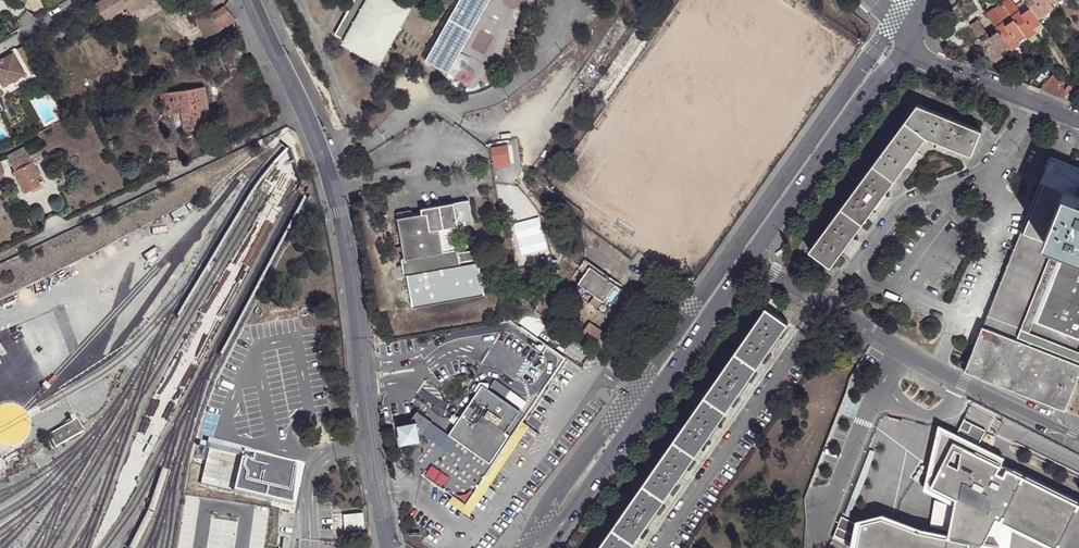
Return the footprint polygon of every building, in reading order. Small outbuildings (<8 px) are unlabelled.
[(34,9),(43,4),(41,0),(30,0),(33,7),(34,9)] [(94,4),(103,19),(127,6),(131,12),(152,0),(100,0),(94,4)] [(374,0),(355,0),(335,36),(349,44),(374,0)] [(387,0),(374,0),(349,44),(379,61),(407,11),(387,0)] [(426,62),(447,75),(491,0),(461,0),(426,62)] [(1004,5),(1023,33),(1027,39),(1034,33),(1031,28),(1039,23),(1034,15),(1028,7),(1020,13),(1015,6),(1011,0),(1004,0),(1001,2),(1004,5)] [(1028,7),(1024,0),(1023,0),(1015,6),(1020,13),(1028,7)] [(1028,7),(1034,15),(1043,9),(1041,8),(1049,3),(1047,0),(1024,0),(1028,7)] [(37,15),(46,10),(43,4),(34,9),(37,15)] [(985,13),(997,29),(1007,44),(1010,49),(1017,44),(1014,39),(1023,33),(1004,5),(995,12),(992,8),(985,13)] [(219,30),(236,19),(225,6),(211,14),(209,10),(195,17),(205,37),(219,30)] [(1007,44),(997,29),(989,34),(978,18),(970,23),(995,59),(1003,54),(1000,49),(1007,44)] [(4,87),(27,75),(15,54),(0,62),(0,81),(4,87)] [(1070,101),(1072,99),(1051,72),(1039,88),(1070,101)] [(202,87),(169,92),(172,113),(173,113),(182,112),(186,111),(187,117),(198,115),(197,110),(205,108),(202,87)] [(172,113),(169,92),(161,93),(164,115),(172,113)] [(981,130),(917,104),(810,250),(831,265),(926,136),(971,155),(981,130)] [(200,129),(198,115),(187,117),(183,117),(181,118),(182,131),(200,129)] [(110,143),(113,150),(120,147),(116,140),(110,143)] [(12,162),(30,153),(27,147),(9,156),(12,162)] [(38,170),(30,153),(12,162),(16,171),(14,172),(26,193),(46,184),(41,175),(43,173),(41,168),(38,170)] [(1063,411),(1078,372),(1078,169),(1050,157),(963,370),(1063,411)] [(438,229),(453,227),(472,223),(467,201),(421,210),(421,214),(398,219),(403,259),(401,259),(403,276),(406,275),(412,307),(482,295),(477,264),(475,265),(473,252),(457,254),(456,250),(442,253),(434,254),(430,231),(438,229)] [(456,250),(453,227),(438,229),(442,253),(456,250)] [(585,275),(590,267),(584,262),(578,270),(585,275)] [(623,290),(590,267),(585,275),(574,291),(606,315),(623,290)] [(771,299),(766,308),(774,313),(779,305),(771,299)] [(766,308),(597,547),(630,547),(787,322),(774,313),(766,308)] [(448,438),(425,472),(456,493),(470,502),(522,427),(525,422),(568,359),(570,356),(526,326),(466,412),(457,425),(448,438)] [(410,422),(400,424),(404,442),(422,438),(421,434),(425,433),(434,420),(418,409),(410,422)] [(444,416),(448,438),(457,425),(466,412),(444,416)] [(49,435),(56,446),(83,429),(77,418),(49,435)] [(987,431),(966,420),(959,433),(981,444),(987,431)] [(529,431),(540,438),(543,434),(525,422),(522,427),(529,431)] [(451,500),(472,514),(504,467),(529,431),(522,427),(470,502),(456,493),(451,500)] [(933,476),(937,478),(953,446),(940,439),(933,476)] [(1014,532),(1047,547),(1078,547),(1078,508),(953,446),(937,478),(933,476),(929,493),(936,497),(938,494),(959,505),(1014,532)] [(235,498),(243,459),(210,452),(202,491),(235,498)] [(297,470),(243,459),(235,498),(294,509),(297,470)] [(726,464),(723,470),(729,473),(732,468),(726,464)] [(1014,532),(959,505),(958,510),(938,502),(932,527),(953,535),(952,539),(1001,547),(1012,547),(1014,532)] [(856,524),(842,518),(835,537),(852,545),(856,524)] [(952,539),(920,533),(882,518),(861,523),(856,547),(1001,547),(952,539)] [(852,545),(835,537),(833,540),(851,547),(852,545)]
